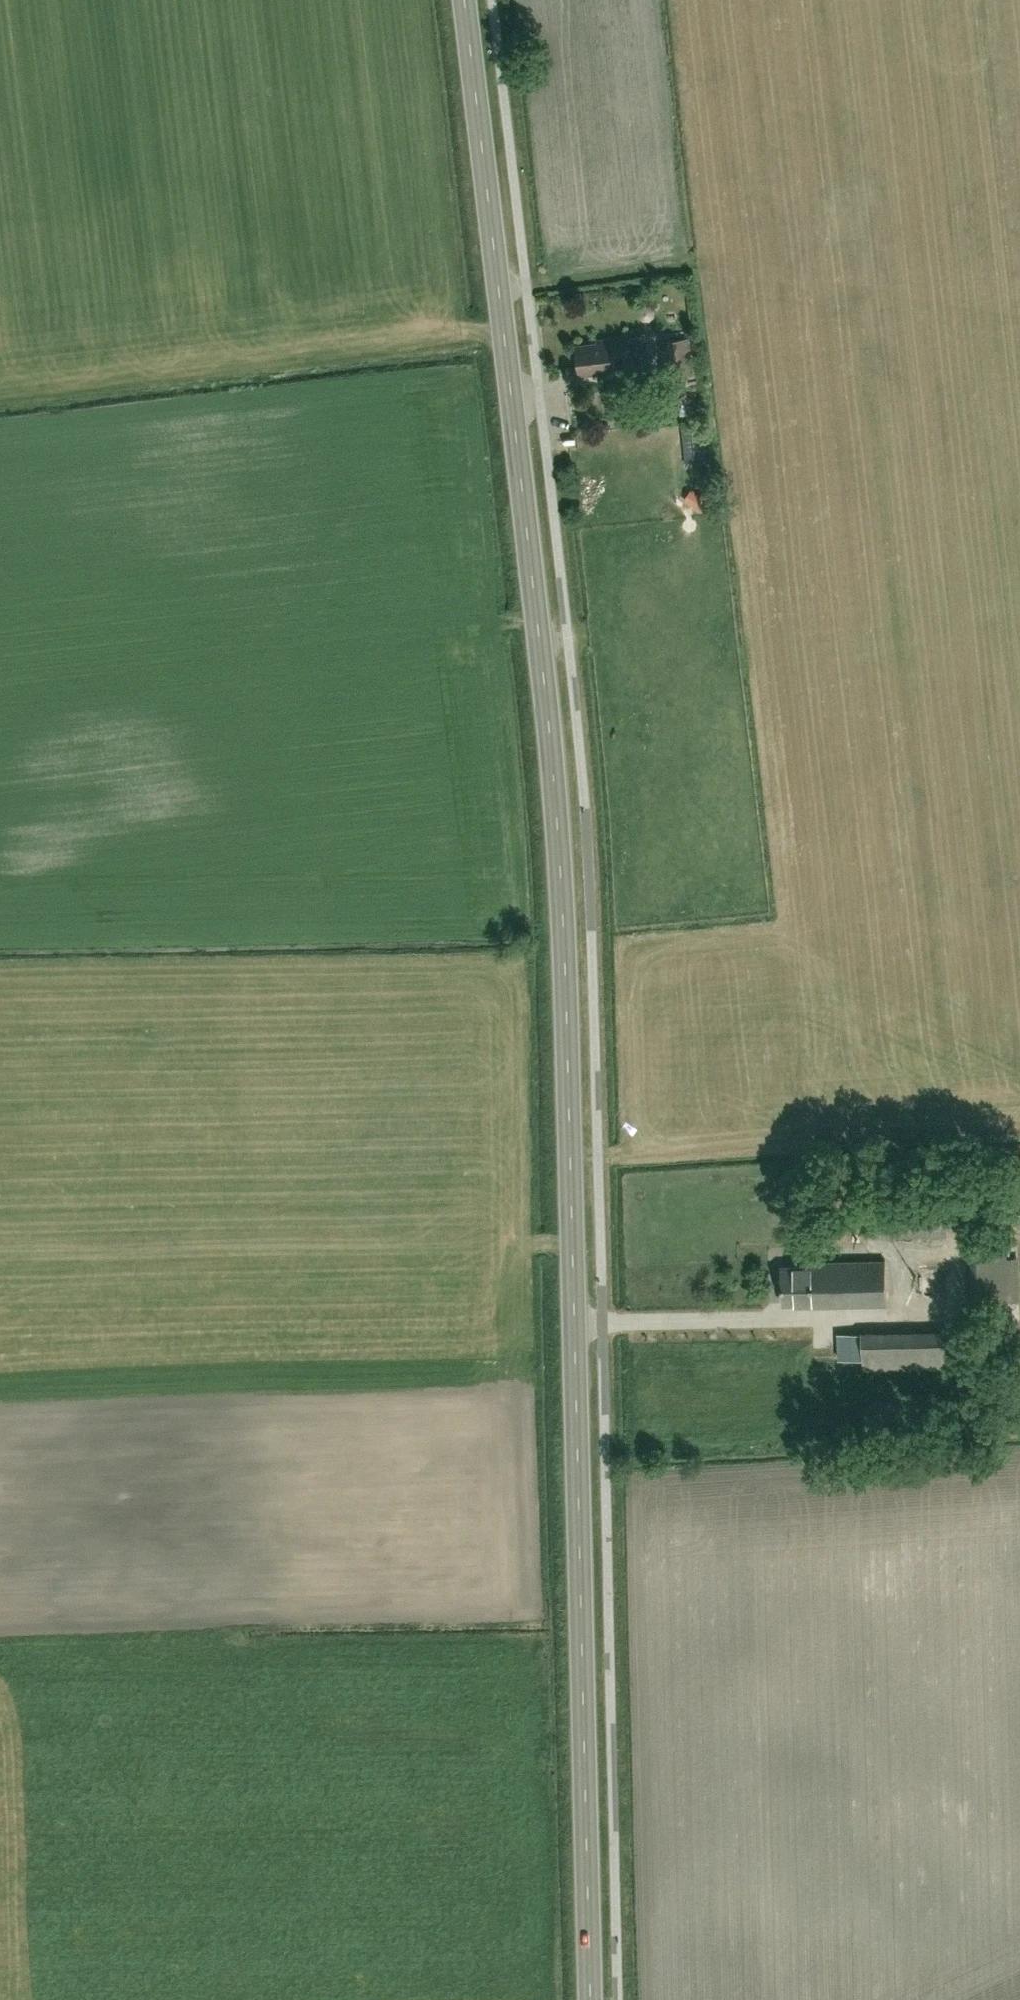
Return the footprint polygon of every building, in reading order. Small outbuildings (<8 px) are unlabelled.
[(580,372),(640,364),(638,345),(642,344),(640,335),(629,337),(628,336),(598,340),(599,342),(576,345),(580,372)] [(689,337),(660,340),(665,377),(694,374),(689,337)] [(707,453),(704,424),(693,425),(695,454),(707,453)] [(700,510),(708,499),(692,488),(684,499),(700,510)] [(873,1236),(947,1234),(946,1196),(872,1198),(873,1236)] [(812,1305),(886,1303),(885,1259),(809,1261),(810,1266),(782,1266),(783,1303),(812,1302),(812,1305)] [(864,1368),(950,1366),(949,1330),(840,1333),(840,1358),(864,1358),(864,1368)]
